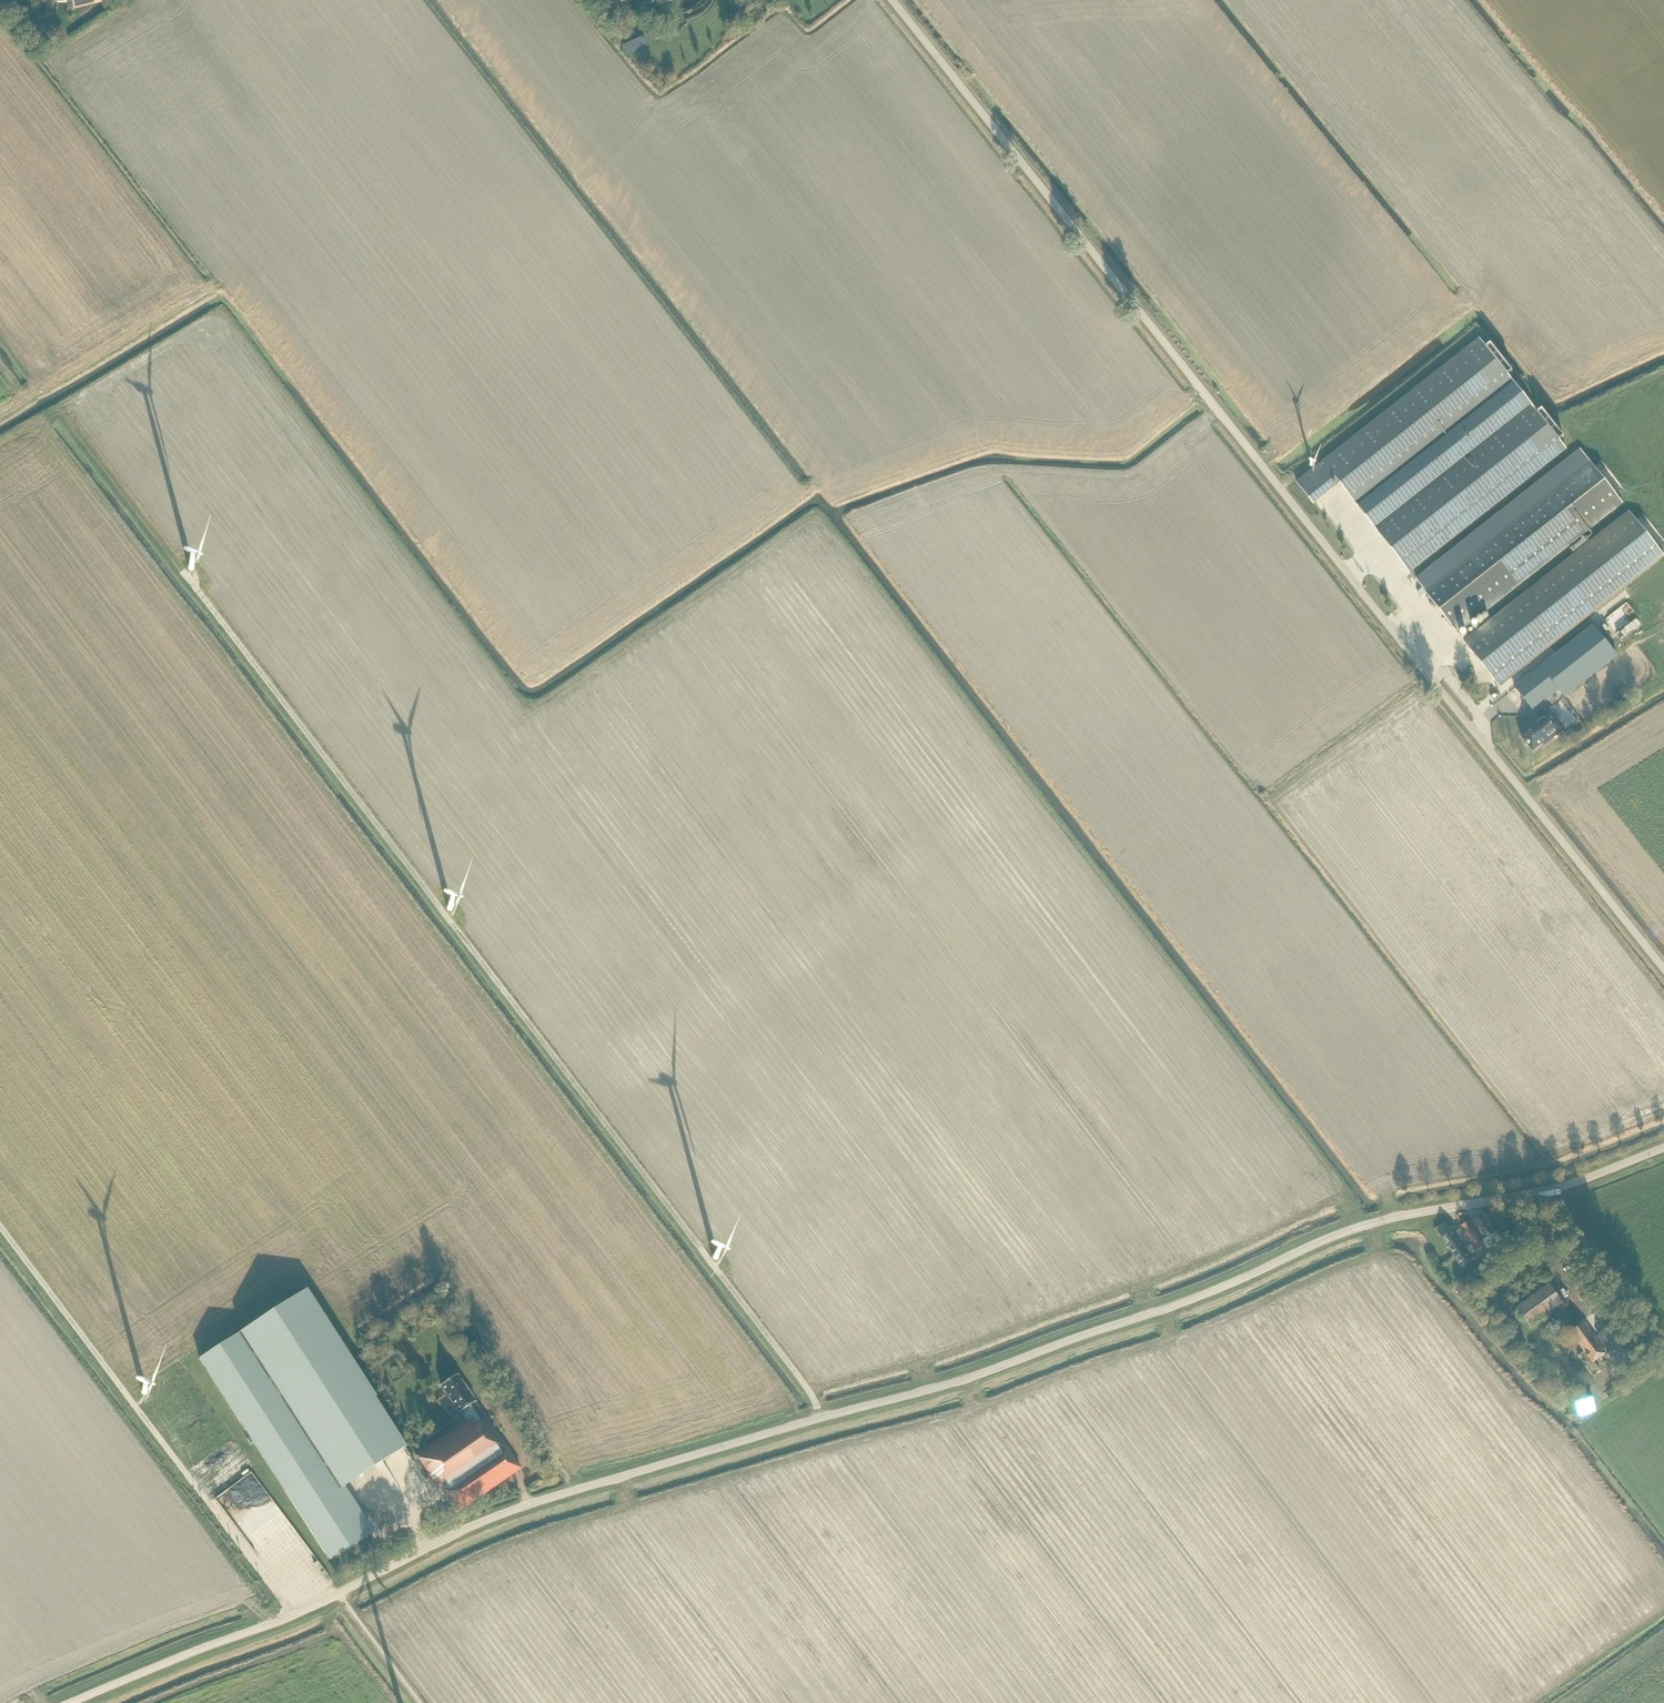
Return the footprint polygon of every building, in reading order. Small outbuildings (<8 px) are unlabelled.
[(106,1),(106,0),(72,0),(74,8),(106,1)] [(1374,528),(1530,405),(1522,395),(1507,376),(1512,372),(1491,344),(1486,348),(1479,340),(1297,483),(1309,498),(1314,504),(1340,484),(1349,495),(1366,517),(1374,528)] [(1530,405),(1374,528),(1392,551),(1409,572),(1562,452),(1565,449),(1559,441),(1564,437),(1542,409),(1537,413),(1530,405)] [(1458,634),(1623,504),(1580,450),(1416,579),(1423,588),(1422,588),(1426,593),(1458,634)] [(1629,511),(1463,642),(1481,665),(1500,688),(1663,558),(1663,556),(1647,534),(1629,511)] [(1663,543),(1645,519),(1640,523),(1658,546),(1663,543)] [(1422,588),(1417,592),(1421,597),(1426,593),(1422,588)] [(1593,626),(1514,689),(1524,702),(1537,691),(1546,703),(1560,692),(1566,700),(1619,657),(1615,653),(1608,644),(1593,626)] [(1544,746),(1563,731),(1548,711),(1528,727),(1530,729),(1521,736),(1529,746),(1533,752),(1542,744),(1544,746)] [(1519,1218),(1522,1215),(1517,1207),(1513,1210),(1519,1218)] [(1496,1231),(1484,1213),(1472,1221),(1484,1239),(1496,1231)] [(1473,1242),(1479,1238),(1468,1221),(1462,1226),(1473,1242)] [(1468,1248),(1468,1247),(1464,1242),(1467,1240),(1460,1230),(1457,1232),(1453,1226),(1440,1235),(1455,1257),(1468,1248)] [(1502,1240),(1496,1232),(1482,1241),(1487,1250),(1502,1240)] [(1479,1238),(1473,1242),(1479,1251),(1485,1246),(1479,1238)] [(1455,1257),(1463,1267),(1476,1258),(1472,1253),(1475,1251),(1471,1245),(1468,1247),(1468,1248),(1455,1257)] [(1531,1326),(1563,1302),(1549,1284),(1517,1309),(1531,1326)] [(339,1490),(403,1449),(406,1447),(375,1398),(306,1290),(200,1359),(330,1561),(368,1536),(339,1490)] [(1583,1320),(1570,1330),(1585,1352),(1578,1357),(1581,1360),(1584,1365),(1593,1377),(1594,1377),(1601,1372),(1594,1362),(1606,1353),(1583,1320)] [(1618,1364),(1638,1350),(1618,1322),(1598,1336),(1618,1364)] [(520,1471),(506,1449),(474,1404),(475,1404),(457,1377),(442,1388),(466,1422),(417,1456),(456,1514),(520,1471)] [(440,1520),(446,1517),(443,1511),(437,1514),(440,1520)] [(431,1524),(439,1519),(437,1515),(429,1519),(431,1524)]
